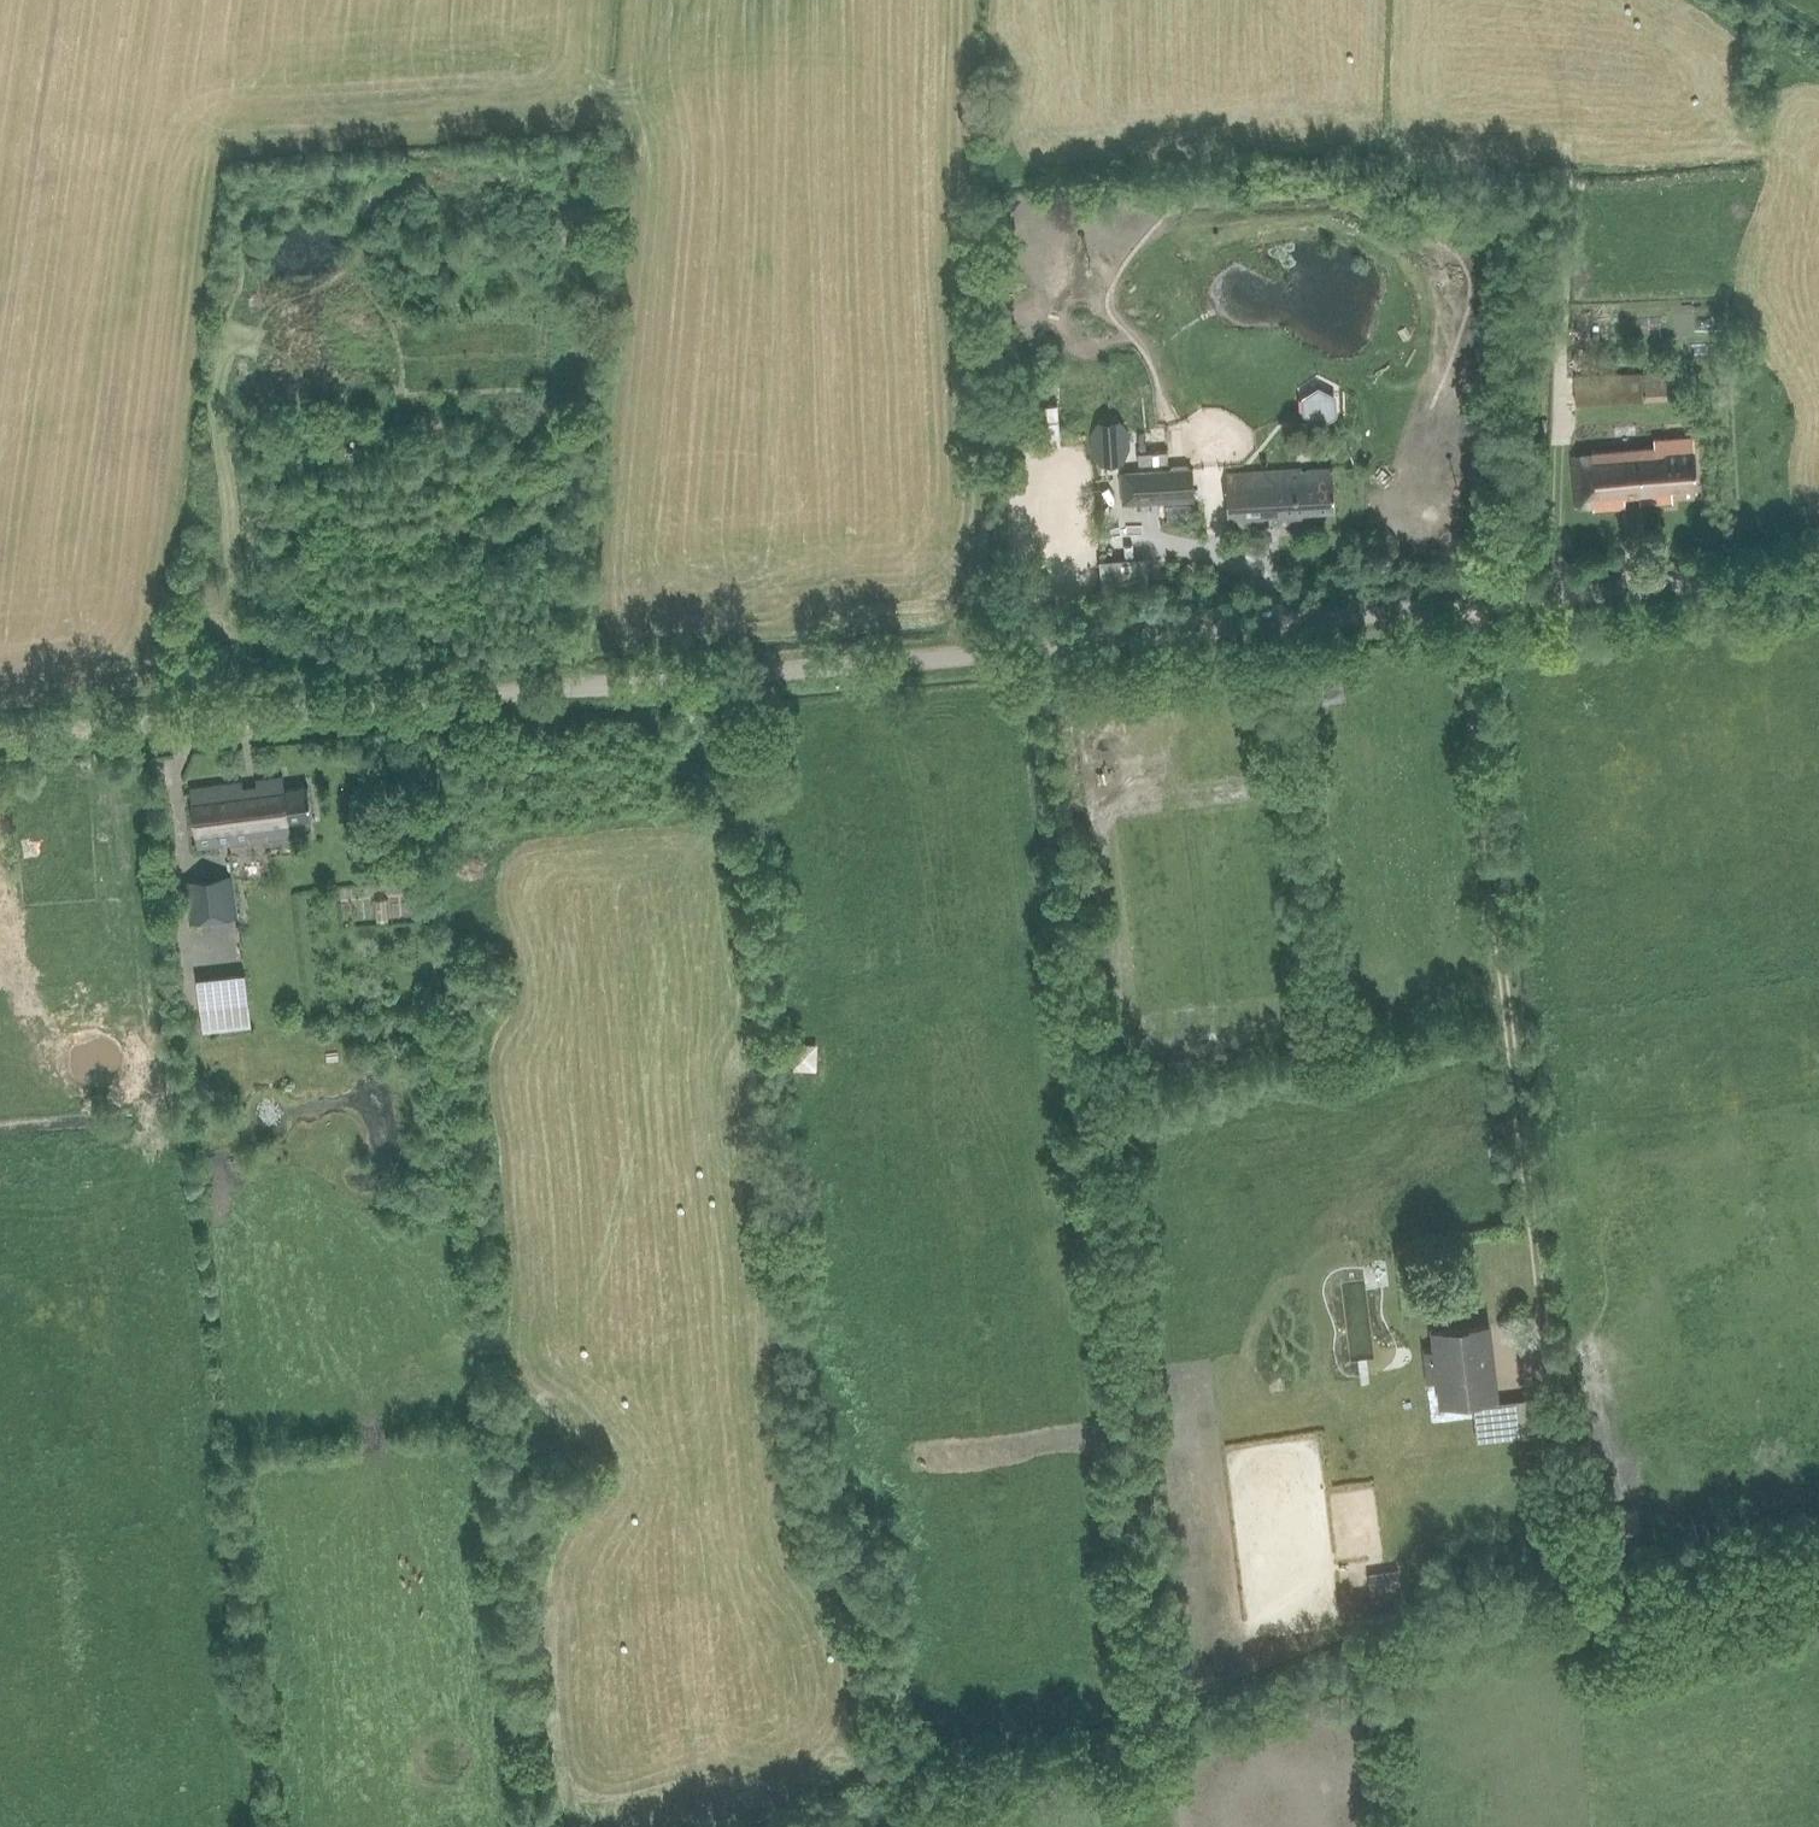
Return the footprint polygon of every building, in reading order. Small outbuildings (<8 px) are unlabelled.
[(1664,399),(1663,371),(1573,375),(1574,402),(1664,399)] [(1336,394),(1318,385),(1302,396),(1303,416),(1320,424),(1337,414),(1336,394)] [(1098,421),(1091,434),(1092,452),(1101,464),(1124,462),(1130,449),(1129,432),(1120,419),(1098,421)] [(1675,502),(1674,491),(1700,488),(1694,435),(1655,440),(1656,448),(1574,458),(1580,508),(1596,506),(1597,512),(1628,509),(1626,495),(1641,494),(1642,506),(1675,502)] [(1192,499),(1190,467),(1119,471),(1121,504),(1134,503),(1134,498),(1146,498),(1147,502),(1192,499)] [(1304,513),(1336,511),(1333,469),(1302,471),(1302,469),(1226,474),(1229,530),(1264,528),(1263,516),(1278,515),(1278,526),(1305,524),(1304,513)] [(285,789),(283,774),(255,778),(256,785),(242,787),(241,780),(190,787),(198,849),(250,842),(249,836),(267,833),(268,840),(291,837),(288,821),(311,818),(307,786),(285,789)] [(190,924),(239,918),(234,877),(185,883),(190,924)] [(367,916),(425,914),(423,879),(355,881),(356,903),(367,903),(367,916)] [(195,973),(199,1025),(248,1022),(244,970),(195,973)] [(788,1068),(816,1068),(816,1039),(788,1039),(788,1068)] [(1496,1397),(1487,1323),(1431,1330),(1433,1349),(1422,1350),(1426,1381),(1436,1380),(1439,1404),(1496,1397)] [(1470,1403),(1474,1439),(1538,1432),(1534,1396),(1470,1403)] [(1400,1594),(1397,1569),(1366,1572),(1369,1597),(1400,1594)]
